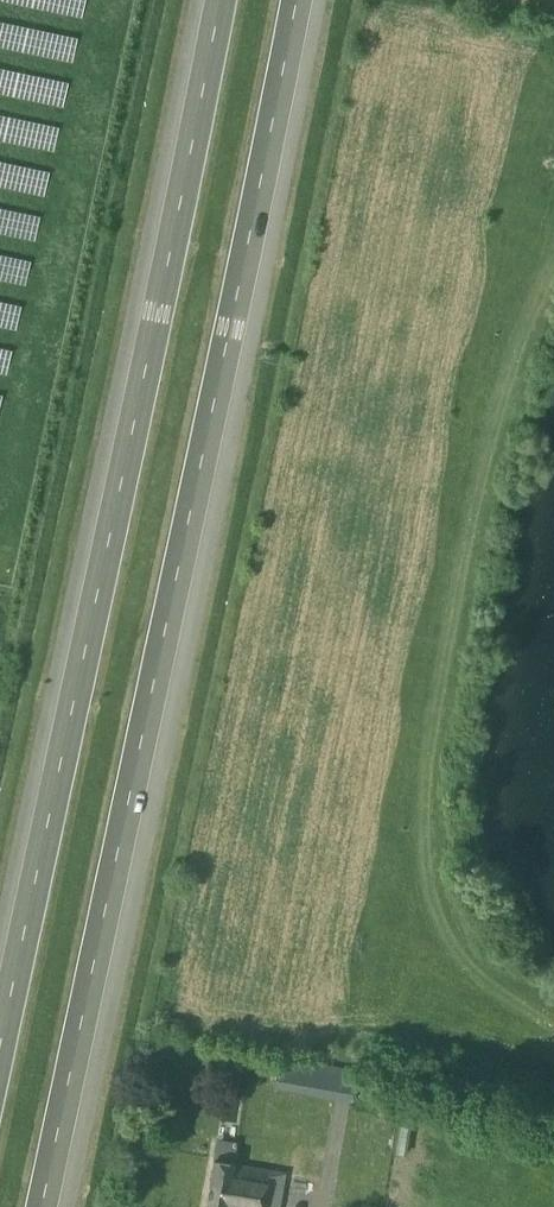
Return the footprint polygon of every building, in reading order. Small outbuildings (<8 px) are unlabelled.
[(183,1021),(170,1018),(168,1031),(181,1033),(183,1021)] [(316,1083),(352,1090),(356,1070),(320,1063),(316,1083)] [(266,1169),(233,1164),(233,1162),(211,1159),(203,1206),(260,1206),(266,1169)]
